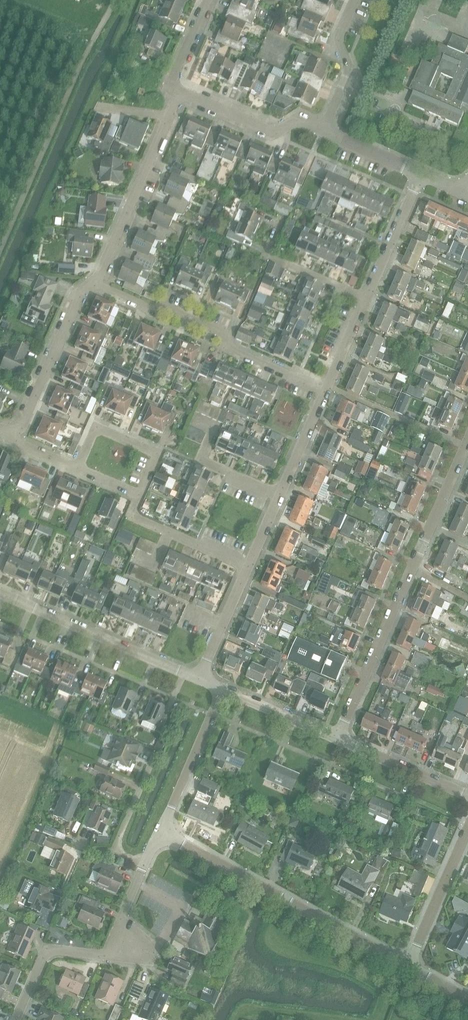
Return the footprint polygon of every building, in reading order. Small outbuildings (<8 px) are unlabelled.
[(154,21),(171,29),(173,23),(175,24),(185,3),(183,2),(183,0),(159,0),(161,4),(165,6),(160,17),(157,16),(154,21)] [(259,3),(252,0),(237,0),(236,0),(235,0),(233,0),(229,9),(254,20),(257,13),(254,12),(259,3)] [(330,0),(305,0),(303,3),(328,14),(332,4),(329,3),(330,0)] [(324,24),(328,14),(303,3),(300,10),(306,12),(302,22),(318,29),(321,22),(324,24)] [(225,26),(241,33),(246,24),(251,26),(254,20),(229,9),(225,18),(228,20),(225,26)] [(318,29),(302,22),(298,20),(294,30),(290,28),(287,34),(314,46),(318,36),(315,35),(318,29)] [(276,31),(284,35),(287,28),(279,25),(276,31)] [(237,43),(241,33),(225,26),(223,32),(219,31),(215,41),(240,52),(243,45),(237,43)] [(147,55),(150,57),(160,61),(163,54),(161,53),(167,39),(151,32),(148,39),(147,38),(146,40),(147,41),(145,47),(150,49),(147,55)] [(465,55),(467,48),(467,42),(453,35),(448,48),(440,45),(431,65),(423,61),(414,82),(413,82),(410,90),(414,92),(409,104),(458,126),(464,113),(460,111),(463,103),(467,105),(467,56),(465,55)] [(218,78),(225,62),(216,58),(218,52),(211,49),(200,74),(211,79),(212,75),(218,78)] [(327,67),(318,63),(299,55),(296,63),(305,67),(301,78),(321,87),(326,76),(324,75),(327,67)] [(244,63),(233,88),(242,92),(244,89),(250,92),(257,76),(248,72),(252,60),(247,58),(244,64),(244,63)] [(225,62),(218,78),(224,81),(223,84),(233,88),(244,63),(237,61),(235,66),(225,62)] [(272,105),(277,93),(282,80),(269,74),(267,80),(257,76),(250,92),(256,95),(255,98),(272,105)] [(401,76),(398,85),(402,87),(406,78),(401,76)] [(282,94),(288,96),(287,100),(291,102),(293,98),(311,106),(314,98),(316,99),(321,87),(301,78),(296,90),(286,85),(282,94)] [(96,118),(92,127),(87,137),(96,141),(94,147),(108,153),(114,139),(106,136),(111,125),(96,118)] [(194,140),(201,124),(190,120),(189,123),(183,121),(178,133),(184,135),(183,136),(194,140)] [(149,125),(141,124),(137,123),(136,125),(129,122),(126,130),(120,127),(115,138),(121,140),(121,142),(138,150),(149,125)] [(209,146),(214,135),(209,132),(211,128),(201,124),(194,140),(191,146),(201,150),(204,144),(209,146)] [(220,137),(214,135),(209,146),(215,149),(212,154),(222,159),(231,137),(221,133),(220,137)] [(232,163),(235,158),(235,157),(240,160),(245,148),(240,146),(242,142),(231,137),(222,159),(232,163)] [(114,142),(111,150),(118,153),(121,145),(114,142)] [(245,163),(255,167),(262,151),(252,146),(250,150),(245,148),(240,160),(245,162),(245,163)] [(263,177),(265,171),(266,171),(271,173),(276,161),(271,159),(272,155),(262,151),(255,167),(256,167),(253,173),(263,177)] [(121,161),(111,160),(104,159),(104,163),(101,162),(99,177),(102,177),(101,183),(118,185),(119,182),(122,182),(124,168),(121,167),(121,161)] [(276,161),(271,173),(276,175),(273,181),(284,186),(285,183),(293,164),(283,160),(281,164),(276,161)] [(293,164),(285,183),(292,186),(293,183),(296,185),(296,184),(302,187),(307,175),(302,172),(303,169),(293,164)] [(200,179),(191,176),(182,172),(179,177),(172,174),(168,184),(185,191),(188,184),(197,186),(200,179)] [(328,200),(338,179),(333,177),(334,175),(329,173),(321,191),(326,193),(323,198),(328,200)] [(338,179),(328,200),(333,203),(336,197),(340,199),(348,181),(344,179),(343,182),(338,179)] [(342,207),(347,209),(356,188),(352,185),(353,183),(348,181),(340,199),(345,201),(342,207)] [(182,198),(185,191),(168,184),(164,193),(171,196),(168,202),(186,209),(189,203),(182,198)] [(65,195),(66,191),(62,188),(58,190),(57,194),(61,197),(65,195)] [(354,205),(359,207),(367,189),(363,188),(362,190),(356,188),(347,209),(352,211),(354,205)] [(367,189),(359,207),(364,209),(361,215),(366,217),(375,196),(370,194),(371,191),(367,189)] [(106,198),(96,197),(90,196),(89,207),(88,207),(86,225),(104,228),(106,210),(104,209),(106,198)] [(380,198),(375,196),(366,217),(371,219),(373,214),(386,219),(394,201),(381,196),(380,198)] [(263,197),(259,204),(266,207),(269,199),(263,197)] [(323,198),(319,207),(325,209),(328,200),(323,198)] [(184,215),(186,209),(168,202),(166,207),(159,204),(155,213),(172,221),(175,214),(184,215)] [(209,203),(205,212),(210,214),(214,205),(209,203)] [(253,209),(241,204),(238,210),(244,213),(240,223),(257,231),(262,220),(251,215),(253,209)] [(421,223),(428,226),(431,219),(436,221),(441,209),(430,204),(421,223)] [(441,209),(436,221),(443,224),(440,231),(444,233),(447,226),(452,214),(441,209)] [(174,239),(176,233),(169,228),(172,221),(155,213),(151,223),(158,226),(156,231),(174,239)] [(447,226),(458,231),(463,218),(452,214),(447,226)] [(318,224),(327,228),(330,222),(320,218),(318,224)] [(458,231),(462,233),(459,238),(466,241),(467,237),(467,220),(463,218),(458,231)] [(327,228),(337,232),(339,226),(330,222),(327,228)] [(241,237),(252,242),(257,231),(240,223),(235,234),(229,231),(226,237),(239,243),(241,237)] [(345,229),(339,226),(337,232),(342,234),(345,229)] [(173,239),(174,239),(156,231),(149,228),(146,234),(139,231),(135,240),(152,247),(155,241),(164,242),(166,236),(173,239)] [(305,228),(298,242),(294,252),(299,254),(300,251),(305,253),(314,232),(305,228)] [(418,230),(415,238),(426,243),(430,235),(418,230)] [(85,233),(75,232),(70,231),(69,242),(75,243),(75,245),(73,255),(91,257),(93,241),(84,240),(85,233)] [(349,237),(352,238),(356,240),(358,234),(351,231),(349,237)] [(313,260),(321,242),(317,240),(320,234),(314,232),(305,253),(310,256),(309,258),(313,260)] [(426,243),(437,248),(440,243),(436,241),(437,238),(430,235),(426,243)] [(319,260),(324,262),(333,240),(328,238),(326,244),(321,242),(313,260),(318,262),(319,260)] [(149,254),(152,247),(135,240),(131,249),(138,252),(136,258),(154,266),(156,260),(149,254)] [(332,268),(340,250),(336,248),(338,242),(333,240),(324,262),(329,264),(328,266),(332,268)] [(408,254),(420,259),(425,247),(413,242),(408,254)] [(437,248),(448,253),(450,247),(440,243),(437,248)] [(460,262),(461,259),(462,259),(466,250),(464,249),(465,248),(453,243),(450,247),(448,253),(446,257),(460,262)] [(225,259),(230,261),(235,249),(230,247),(225,259)] [(338,268),(343,270),(352,249),(347,247),(345,252),(340,250),(332,268),(337,270),(338,268)] [(359,280),(367,262),(354,256),(357,251),(352,249),(343,270),(348,272),(347,274),(359,280)] [(439,254),(431,250),(429,254),(438,258),(439,254)] [(403,266),(412,270),(415,272),(420,259),(408,254),(403,266)] [(440,257),(438,261),(460,271),(462,267),(440,257)] [(151,272),(154,266),(136,258),(133,263),(126,260),(122,270),(139,277),(142,270),(151,272)] [(176,284),(186,289),(194,270),(188,267),(191,262),(181,258),(175,272),(180,275),(176,284)] [(432,270),(434,265),(426,262),(423,267),(432,270)] [(266,273),(273,276),(276,278),(280,268),(270,263),(266,273)] [(59,264),(58,272),(75,273),(75,265),(59,264)] [(204,274),(194,270),(186,289),(196,293),(200,283),(206,286),(210,277),(213,269),(207,266),(204,274)] [(140,296),(143,289),(136,284),(139,277),(122,270),(118,279),(125,282),(122,288),(140,296)] [(292,279),(295,274),(289,270),(286,275),(292,279)] [(406,291),(412,279),(399,273),(394,285),(406,291)] [(264,279),(262,283),(271,287),(274,279),(265,275),(264,279)] [(325,287),(307,280),(302,277),(299,284),(297,287),(318,296),(320,291),(323,292),(325,287)] [(57,285),(48,281),(40,278),(35,291),(39,292),(35,301),(33,300),(27,315),(44,322),(51,308),(48,306),(57,285)] [(225,306),(234,287),(224,283),(225,281),(219,278),(218,280),(214,290),(219,292),(215,301),(225,306)] [(424,290),(426,285),(417,281),(415,286),(424,290)] [(274,289),(262,283),(258,292),(270,297),(274,289)] [(462,295),(465,288),(456,284),(453,291),(462,295)] [(401,303),(406,291),(394,285),(389,298),(401,303)] [(245,303),(249,294),(250,292),(244,289),(243,291),(234,287),(225,306),(236,310),(240,301),(245,303)] [(316,301),(318,296),(297,287),(295,292),(300,294),(299,298),(317,306),(318,302),(316,301)] [(270,298),(258,293),(254,301),(267,306),(270,298)] [(418,301),(421,297),(412,293),(410,298),(418,301)] [(315,311),(317,306),(299,298),(297,303),(291,301),(289,306),(310,315),(312,310),(315,311)] [(110,316),(114,306),(97,299),(95,303),(94,302),(91,308),(91,307),(91,308),(110,316)] [(448,303),(443,316),(448,318),(454,306),(448,303)] [(380,317),(393,322),(398,324),(401,318),(408,321),(410,315),(386,304),(380,317)] [(253,305),(250,311),(261,316),(264,310),(253,305)] [(308,320),(310,315),(289,306),(287,311),(292,313),(290,317),(308,325),(310,321),(308,320)] [(106,325),(110,316),(91,308),(90,308),(91,308),(89,314),(90,314),(88,318),(99,323),(97,328),(108,333),(110,327),(106,325)] [(248,317),(257,321),(259,321),(261,316),(250,311),(248,317)] [(308,325),(290,317),(285,315),(281,324),(302,333),(304,329),(306,330),(308,325)] [(424,315),(419,329),(432,334),(437,320),(424,315)] [(387,334),(393,322),(380,317),(375,329),(387,334)] [(123,328),(128,330),(133,320),(127,318),(123,328)] [(300,339),(302,333),(281,324),(279,330),(284,332),(282,336),(300,344),(302,340),(300,339)] [(404,334),(407,328),(398,324),(396,330),(404,334)] [(139,345),(144,347),(152,328),(151,328),(146,326),(145,327),(142,325),(137,336),(131,334),(127,343),(127,345),(137,349),(139,345)] [(97,346),(99,341),(103,343),(108,333),(97,328),(95,333),(84,329),(82,332),(81,332),(78,337),(77,337),(97,346)] [(146,353),(157,358),(161,359),(165,349),(156,345),(161,334),(157,332),(158,331),(152,329),(152,328),(144,347),(148,349),(146,353)] [(254,335),(240,329),(236,339),(249,344),(251,340),(261,344),(263,339),(254,335)] [(257,329),(254,335),(263,339),(266,333),(257,329)] [(298,348),(300,344),(282,336),(280,341),(274,338),(272,343),(294,352),(296,347),(298,348)] [(372,336),(367,348),(379,353),(384,341),(372,336)] [(97,346),(77,337),(77,338),(78,338),(76,344),(77,344),(75,348),(86,353),(84,358),(95,363),(101,348),(97,346)] [(117,337),(115,344),(121,347),(124,340),(117,337)] [(28,348),(19,344),(16,342),(10,354),(7,353),(1,368),(20,376),(18,380),(27,362),(21,359),(23,355),(25,356),(28,348)] [(174,353),(169,351),(165,349),(161,359),(164,361),(170,364),(171,366),(177,368),(179,368),(190,344),(189,345),(184,342),(183,344),(179,342),(174,353)] [(294,352),(272,343),(270,348),(276,350),(274,355),(292,363),(294,358),(291,357),(294,352)] [(396,352),(399,347),(390,343),(387,349),(396,352)] [(190,344),(179,368),(181,371),(184,373),(188,371),(194,374),(192,380),(195,382),(199,374),(207,378),(213,364),(205,361),(203,366),(194,362),(199,350),(195,349),(195,348),(190,345),(190,344)] [(361,360),(370,364),(374,366),(377,358),(391,364),(393,359),(379,353),(367,348),(361,360)] [(94,363),(95,363),(84,358),(82,363),(70,358),(69,362),(68,362),(65,367),(64,367),(84,376),(86,371),(88,372),(91,371),(92,368),(102,373),(104,367),(94,363)] [(217,383),(210,400),(212,401),(210,405),(212,406),(213,406),(217,397),(220,390),(229,369),(224,367),(225,364),(221,362),(212,381),(217,383)] [(114,365),(112,371),(118,373),(120,368),(114,365)] [(399,374),(396,380),(405,384),(408,378),(412,369),(406,366),(402,375),(399,374)] [(88,378),(84,376),(64,367),(64,368),(65,368),(63,373),(64,374),(62,378),(73,383),(71,388),(81,393),(88,378)] [(353,379),(365,385),(371,372),(358,367),(353,379)] [(234,371),(229,369),(220,390),(225,392),(227,387),(231,389),(240,371),(235,369),(234,371)] [(244,373),(240,371),(231,389),(236,391),(234,396),(239,398),(248,377),(243,375),(244,373)] [(425,371),(422,379),(432,383),(436,375),(425,371)] [(376,374),(374,380),(383,384),(385,378),(376,374)] [(462,374),(457,385),(452,382),(449,389),(455,391),(456,388),(467,393),(467,377),(462,374)] [(253,379),(248,377),(239,398),(244,401),(246,396),(250,397),(258,379),(254,377),(253,379)] [(144,378),(142,385),(147,387),(150,381),(144,378)] [(263,381),(258,379),(250,397),(255,399),(253,404),(258,406),(267,385),(262,383),(263,381)] [(360,397),(365,385),(353,379),(347,391),(360,397)] [(392,389),(401,393),(405,384),(396,380),(393,386),(392,389)] [(422,380),(418,388),(424,390),(427,382),(422,380)] [(109,386),(105,395),(110,397),(105,409),(109,410),(109,411),(114,414),(114,415),(123,395),(124,391),(125,390),(120,388),(116,386),(115,387),(109,385),(109,386)] [(273,398),(278,400),(283,390),(273,385),(272,388),(267,385),(258,406),(263,409),(265,403),(270,405),(273,398)] [(410,386),(407,394),(414,397),(417,389),(410,386)] [(377,396),(379,390),(371,387),(368,392),(377,396)] [(51,397),(71,406),(75,396),(79,398),(81,393),(71,388),(69,393),(57,388),(56,392),(55,392),(52,397),(51,397)] [(123,395),(114,415),(115,414),(120,417),(121,415),(125,417),(129,406),(135,408),(139,399),(139,398),(133,395),(124,391),(123,395)] [(443,398),(438,408),(445,412),(458,417),(463,404),(451,398),(453,395),(447,392),(444,398),(443,398)] [(60,412),(58,418),(68,422),(71,417),(67,415),(71,406),(51,397),(52,398),(49,403),(51,404),(49,408),(60,412)] [(97,414),(101,398),(95,397),(91,413),(97,414)] [(222,399),(217,397),(213,406),(217,408),(218,408),(222,399)] [(345,398),(338,414),(352,420),(357,422),(361,413),(365,414),(367,408),(345,398)] [(147,402),(142,411),(148,414),(143,425),(147,427),(146,428),(152,430),(151,431),(152,431),(160,412),(156,410),(158,406),(147,401),(147,402)] [(196,412),(201,414),(206,403),(201,401),(196,412)] [(160,412),(152,431),(158,433),(158,432),(162,434),(167,422),(173,425),(176,415),(177,414),(172,412),(174,407),(164,402),(160,412)] [(384,407),(392,410),(394,406),(386,402),(384,407)] [(399,402),(395,412),(402,415),(407,405),(399,402)] [(212,406),(210,405),(206,403),(201,414),(207,417),(212,406)] [(217,408),(213,406),(212,406),(207,417),(212,419),(217,408)] [(212,419),(218,421),(223,410),(218,408),(217,408),(212,419)] [(436,408),(432,418),(435,420),(432,426),(438,429),(440,425),(452,431),(458,417),(445,412),(438,408),(436,408)] [(78,420),(88,422),(90,411),(80,409),(78,420)] [(228,413),(223,410),(218,421),(224,424),(228,413)] [(378,412),(371,428),(383,433),(390,418),(378,412)] [(338,414),(332,426),(347,432),(352,420),(338,414)] [(38,427),(58,435),(60,431),(64,433),(68,422),(58,418),(56,423),(44,418),(43,422),(41,421),(39,427),(38,427)] [(190,440),(195,429),(189,426),(185,437),(190,440)] [(36,437),(53,445),(60,448),(63,443),(56,440),(58,435),(38,427),(39,428),(36,433),(37,434),(36,437)] [(223,432),(219,441),(215,450),(220,452),(221,450),(226,452),(235,430),(230,428),(227,433),(223,432)] [(196,442),(201,431),(195,429),(190,440),(196,442)] [(353,435),(351,439),(359,443),(361,438),(364,433),(355,429),(353,434),(353,435)] [(240,433),(235,430),(226,452),(231,454),(230,456),(234,458),(242,440),(238,438),(240,433)] [(201,445),(206,434),(201,431),(196,442),(201,445)] [(378,446),(383,434),(378,432),(372,443),(378,446)] [(419,433),(416,439),(422,442),(425,436),(419,433)] [(324,446),(338,452),(343,440),(329,434),(324,446)] [(239,458),(244,460),(253,439),(248,436),(246,442),(242,440),(234,458),(238,460),(239,458)] [(248,464),(253,466),(261,448),(256,446),(258,441),(253,439),(244,460),(249,462),(248,464)] [(363,444),(359,443),(351,439),(349,445),(369,454),(372,448),(363,444)] [(73,442),(68,454),(73,457),(78,445),(73,442)] [(272,447),(267,445),(265,450),(261,448),(253,466),(257,468),(258,466),(263,468),(272,447)] [(430,445),(425,457),(437,463),(443,451),(430,445)] [(338,452),(324,446),(318,458),(339,467),(337,471),(348,476),(351,470),(339,465),(344,455),(338,452)] [(411,452),(419,455),(422,450),(413,446),(411,452)] [(277,449),(272,447),(263,468),(268,470),(267,473),(272,475),(280,457),(275,455),(277,449)] [(169,452),(167,458),(176,461),(178,455),(169,452)] [(6,484),(11,471),(5,469),(10,457),(0,453),(0,481),(6,484)] [(405,463),(414,467),(416,461),(408,457),(405,463)] [(437,463),(425,457),(420,470),(432,475),(437,463)] [(373,461),(370,468),(378,471),(381,464),(373,461)] [(365,477),(370,466),(360,462),(355,473),(365,477)] [(44,498),(47,490),(51,481),(45,478),(47,473),(40,470),(39,470),(27,465),(20,480),(33,486),(30,492),(44,498)] [(413,468),(407,465),(404,472),(410,475),(413,468)] [(332,473),(324,470),(315,466),(310,478),(324,484),(327,476),(330,477),(332,473)] [(188,469),(186,474),(208,483),(210,479),(212,480),(214,475),(196,467),(194,472),(188,469)] [(175,469),(172,475),(178,477),(181,471),(175,469)] [(335,476),(346,481),(349,482),(351,477),(348,476),(337,471),(335,476)] [(189,482),(187,486),(206,494),(208,490),(205,489),(208,483),(186,474),(184,479),(189,482)] [(153,482),(165,487),(168,480),(156,475),(153,482)] [(406,484),(402,495),(408,497),(420,502),(426,489),(414,484),(415,480),(409,477),(406,484)] [(310,478),(304,490),(324,499),(328,492),(330,486),(324,484),(310,478)] [(79,508),(82,501),(86,492),(73,487),(74,485),(61,480),(57,490),(51,487),(47,496),(44,504),(53,508),(57,499),(79,508)] [(330,486),(340,491),(342,486),(332,482),(330,486)] [(180,488),(178,493),(199,502),(201,498),(204,499),(206,494),(187,486),(185,491),(180,488)] [(340,491),(330,486),(328,492),(350,502),(352,497),(340,491)] [(179,505),(197,513),(199,509),(197,507),(199,502),(178,493),(175,498),(181,501),(179,505)] [(0,505),(0,506),(8,509),(12,500),(3,497),(0,505)] [(414,516),(420,502),(408,497),(403,508),(397,505),(391,502),(388,508),(401,514),(402,511),(414,516)] [(106,499),(102,508),(99,516),(106,519),(103,525),(113,530),(121,512),(115,510),(118,504),(103,498),(106,499)] [(296,510),(309,516),(312,509),(315,510),(317,505),(301,498),(296,510)] [(197,513),(179,505),(177,510),(171,507),(169,511),(169,512),(191,521),(193,516),(195,517),(197,513)] [(462,505),(456,519),(467,524),(467,508),(462,505)] [(189,526),(191,521),(169,512),(169,511),(164,509),(158,507),(156,512),(173,519),(171,524),(189,532),(191,527),(189,526)] [(290,522),(299,526),(306,529),(308,524),(306,523),(309,516),(296,510),(290,522)] [(335,521),(332,526),(340,530),(342,525),(346,515),(339,512),(335,521)] [(75,515),(71,524),(77,527),(81,518),(75,515)] [(348,516),(341,532),(350,536),(357,520),(351,518),(348,516)] [(391,535),(403,540),(409,527),(397,522),(399,518),(393,516),(390,522),(396,525),(391,535)] [(456,519),(450,532),(463,537),(467,526),(467,524),(456,519)] [(334,541),(339,530),(333,527),(328,538),(334,541)] [(287,530),(281,542),(295,548),(301,536),(287,530)] [(1,548),(0,550),(0,552),(5,554),(11,540),(13,536),(7,533),(1,548)] [(122,540),(135,547),(139,540),(126,533),(122,540)] [(398,554),(403,540),(391,535),(386,546),(381,543),(378,549),(384,552),(386,548),(398,554)] [(141,538),(136,549),(141,551),(146,540),(141,538)] [(312,544),(325,550),(328,544),(315,538),(312,544)] [(17,542),(11,540),(5,554),(11,557),(17,542)] [(141,551),(147,553),(151,542),(146,540),(141,551)] [(440,555),(453,560),(459,547),(446,541),(440,555)] [(153,556),(157,545),(151,542),(147,553),(153,556)] [(276,554),(285,558),(290,560),(295,548),(281,542),(276,554)] [(91,546),(89,552),(94,554),(97,548),(91,546)] [(168,570),(165,575),(170,577),(180,556),(175,554),(176,552),(171,550),(163,568),(168,570)] [(379,562),(375,573),(387,578),(393,565),(381,559),(382,556),(376,553),(373,560),(379,562)] [(447,574),(451,565),(453,560),(440,555),(434,568),(447,574)] [(182,576),(190,558),(186,556),(185,559),(180,556),(170,577),(171,578),(174,579),(175,580),(178,574),(182,576)] [(23,557),(21,563),(14,578),(26,583),(28,579),(33,582),(39,568),(45,571),(47,567),(23,557)] [(462,557),(460,563),(465,566),(467,567),(467,560),(462,557)] [(3,573),(14,578),(21,563),(10,558),(3,573)] [(189,585),(198,564),(193,562),(195,560),(190,558),(182,576),(187,578),(184,583),(189,585)] [(273,562),(267,574),(281,580),(287,568),(273,562)] [(465,566),(460,563),(457,570),(462,572),(463,571),(465,566)] [(135,565),(131,564),(126,575),(130,576),(135,565)] [(196,582),(201,584),(209,566),(204,564),(203,567),(198,564),(189,585),(194,588),(196,582)] [(130,576),(135,579),(140,568),(135,565),(130,576)] [(202,592),(207,594),(217,572),(212,570),(213,568),(209,566),(201,584),(205,586),(202,592)] [(135,579),(141,581),(146,570),(140,568),(135,579)] [(58,570),(55,577),(48,593),(60,598),(62,594),(66,596),(74,579),(69,577),(70,576),(69,573),(65,571),(62,573),(58,570)] [(141,581),(146,583),(151,573),(146,570),(141,581)] [(44,572),(41,579),(37,588),(48,593),(55,577),(44,572)] [(222,575),(217,572),(207,594),(213,596),(215,591),(220,593),(225,581),(228,576),(228,575),(223,573),(222,575)] [(157,575),(151,573),(146,583),(152,586),(157,575)] [(364,580),(361,587),(367,590),(369,586),(381,591),(387,578),(375,573),(370,583),(364,580)] [(281,588),(278,587),(281,580),(267,574),(262,586),(279,593),(281,588)] [(324,575),(317,589),(325,593),(328,584),(330,585),(333,579),(324,575)] [(117,576),(115,581),(125,586),(128,580),(117,576)] [(296,580),(290,577),(287,583),(305,590),(308,582),(297,577),(296,580)] [(66,596),(73,599),(71,603),(82,607),(89,592),(78,588),(78,585),(80,582),(74,579),(66,596)] [(92,586),(89,592),(82,607),(94,612),(95,609),(101,611),(111,588),(105,585),(102,591),(92,586)] [(424,585),(418,598),(430,604),(436,606),(437,607),(442,609),(445,603),(439,600),(442,593),(436,591),(424,585)] [(357,597),(352,608),(358,610),(370,616),(376,602),(364,597),(366,593),(360,591),(357,597)] [(123,594),(121,600),(116,598),(109,616),(114,618),(115,616),(119,618),(129,597),(123,594)] [(270,601),(267,599),(258,595),(253,607),(265,613),(270,601)] [(306,606),(295,601),(282,595),(280,600),(304,611),(306,606)] [(124,623),(128,625),(136,606),(131,604),(134,599),(129,597),(119,618),(125,620),(124,623)] [(418,598),(412,612),(421,616),(425,617),(426,615),(432,618),(434,614),(436,609),(437,607),(436,606),(430,604),(418,598)] [(201,608),(211,612),(214,607),(204,602),(201,608)] [(136,606),(128,625),(133,627),(134,624),(138,626),(148,605),(142,603),(140,608),(136,606)] [(282,612),(285,607),(276,603),(273,608),(282,612)] [(148,605),(138,626),(144,629),(142,631),(147,633),(155,614),(150,612),(152,607),(148,605)] [(260,625),(265,613),(253,607),(247,619),(260,625)] [(348,618),(345,625),(351,628),(352,624),(365,629),(370,616),(358,610),(354,620),(348,618)] [(152,632),(157,635),(167,613),(162,611),(159,616),(155,614),(147,633),(151,635),(152,632)] [(171,615),(167,613),(157,635),(162,637),(161,639),(166,641),(174,623),(169,621),(171,615)] [(304,614),(298,628),(296,633),(306,637),(308,632),(304,630),(310,616),(304,614)] [(277,624),(279,619),(271,615),(268,620),(277,624)] [(409,619),(403,633),(415,638),(421,625),(409,619)] [(434,632),(446,636),(444,642),(454,645),(458,633),(446,629),(448,622),(438,619),(434,632)] [(258,629),(254,628),(245,624),(239,639),(264,650),(262,656),(279,663),(283,655),(258,643),(260,638),(255,636),(258,629)] [(339,629),(332,644),(341,648),(345,649),(354,653),(361,638),(351,634),(348,633),(340,630),(339,629)] [(397,646),(406,650),(409,651),(413,642),(419,645),(418,647),(424,650),(427,643),(421,641),(415,638),(403,633),(397,646)] [(424,634),(421,641),(427,643),(430,637),(424,634)] [(12,661),(16,652),(9,649),(12,642),(8,640),(9,639),(2,636),(0,641),(0,657),(4,659),(2,664),(9,668),(12,661)] [(327,649),(326,651),(297,638),(288,660),(337,682),(347,660),(333,654),(334,652),(327,649)] [(436,638),(432,650),(443,654),(447,642),(436,638)] [(28,677),(30,671),(31,671),(39,653),(29,649),(28,652),(23,650),(14,671),(28,677)] [(247,669),(252,656),(254,653),(248,651),(247,654),(242,652),(239,660),(230,657),(225,669),(239,674),(242,667),(247,669)] [(414,658),(430,665),(432,659),(417,652),(414,658)] [(39,653),(31,671),(40,675),(38,681),(43,683),(44,680),(44,681),(49,669),(45,667),(49,657),(39,653)] [(394,653),(388,667),(401,672),(406,659),(394,653)] [(430,665),(414,658),(411,664),(427,671),(430,665)] [(282,676),(288,662),(283,660),(277,673),(282,676)] [(271,681),(274,676),(278,665),(269,661),(266,668),(254,663),(247,678),(262,685),(265,678),(271,681)] [(57,667),(51,664),(49,669),(44,681),(51,684),(53,683),(54,681),(60,684),(68,666),(59,662),(57,667)] [(72,697),(74,693),(81,677),(76,675),(78,670),(68,666),(60,684),(58,690),(72,697)] [(382,680),(391,684),(395,686),(398,679),(409,684),(412,677),(406,675),(401,672),(388,667),(382,680)] [(406,675),(412,677),(415,671),(409,668),(406,675)] [(74,693),(79,696),(81,696),(83,695),(84,694),(90,696),(98,678),(88,674),(86,679),(81,677),(74,693)] [(312,674),(309,680),(315,682),(317,676),(312,674)] [(321,676),(319,681),(332,686),(334,681),(321,676)] [(280,677),(275,690),(289,696),(290,692),(301,697),(306,684),(298,680),(295,681),(294,683),(280,677)] [(103,706),(104,703),(108,694),(103,692),(107,683),(98,678),(90,696),(99,700),(98,703),(103,706)] [(312,683),(305,700),(311,703),(310,705),(324,712),(330,699),(322,696),(325,689),(312,683)] [(123,719),(126,718),(125,720),(131,722),(133,717),(139,704),(133,701),(136,695),(121,689),(113,708),(111,712),(112,714),(113,715),(121,719),(123,719)] [(401,694),(399,701),(407,704),(410,698),(401,694)] [(455,711),(467,716),(467,713),(467,710),(463,708),(465,705),(467,700),(461,697),(455,711)] [(155,732),(155,731),(161,733),(168,716),(163,714),(165,708),(151,701),(142,721),(143,721),(141,726),(155,732)] [(424,710),(430,711),(433,704),(427,702),(424,710)] [(376,713),(383,716),(385,709),(379,707),(376,713)] [(388,739),(392,730),(394,727),(387,724),(392,712),(385,709),(383,716),(380,721),(375,734),(388,739)] [(463,721),(465,717),(456,713),(455,714),(450,712),(446,721),(452,723),(454,718),(463,721)] [(362,728),(375,734),(380,721),(367,715),(362,728)] [(396,743),(409,748),(420,724),(413,722),(411,727),(414,728),(411,734),(401,730),(396,743)] [(86,724),(83,731),(91,735),(95,727),(86,724)] [(422,754),(426,745),(428,742),(415,736),(418,730),(424,733),(426,727),(420,724),(409,748),(422,754)] [(222,769),(225,762),(240,769),(246,756),(228,748),(233,737),(225,733),(220,745),(219,744),(214,757),(220,760),(217,767),(222,769)] [(433,759),(445,764),(453,747),(446,744),(449,737),(443,734),(433,759)] [(105,761),(118,766),(119,764),(129,769),(133,761),(135,763),(139,754),(136,753),(139,746),(126,740),(125,742),(117,738),(111,753),(109,752),(105,761)] [(458,770),(462,761),(466,751),(461,749),(464,742),(457,738),(453,747),(445,764),(458,770)] [(90,768),(94,770),(107,776),(110,770),(97,764),(93,763),(90,768)] [(292,791),(294,784),(298,775),(271,764),(265,779),(292,791)] [(100,791),(110,796),(119,800),(125,786),(106,777),(100,791)] [(194,801),(187,815),(213,826),(215,821),(217,822),(219,822),(221,821),(222,819),(223,817),(222,815),(221,814),(219,813),(219,812),(211,809),(221,788),(218,786),(203,779),(198,791),(212,797),(207,807),(203,805),(194,801)] [(349,804),(351,799),(355,790),(331,780),(329,784),(322,781),(317,793),(325,796),(325,794),(349,804)] [(53,815),(70,822),(79,801),(63,793),(53,815)] [(368,811),(378,816),(376,821),(386,825),(394,807),(374,798),(368,811)] [(87,828),(102,834),(110,814),(98,809),(100,803),(93,800),(89,809),(94,812),(87,828)] [(291,818),(288,825),(295,828),(299,821),(291,818)] [(242,822),(235,836),(240,839),(238,842),(260,854),(269,837),(242,822)] [(432,823),(428,833),(425,839),(440,846),(441,843),(442,844),(448,830),(432,823)] [(394,824),(392,828),(386,826),(381,837),(391,842),(398,826),(394,824)] [(58,831),(49,827),(46,826),(43,833),(55,838),(58,831)] [(64,846),(55,842),(48,839),(45,846),(57,852),(50,869),(64,875),(72,857),(61,853),(64,846)] [(440,846),(425,839),(420,851),(414,849),(412,854),(412,856),(413,858),(414,859),(424,863),(434,867),(436,862),(434,860),(440,846)] [(309,870),(313,860),(315,855),(294,846),(295,843),(289,840),(280,861),(294,867),(295,864),(309,870)] [(343,879),(339,888),(363,901),(368,892),(373,884),(380,887),(385,875),(384,875),(390,863),(384,859),(378,871),(369,867),(363,877),(349,869),(343,879)] [(97,860),(92,871),(100,874),(96,884),(116,893),(117,893),(115,892),(121,878),(123,879),(123,878),(109,872),(112,866),(97,860)] [(430,876),(415,870),(410,883),(418,887),(414,895),(421,898),(430,876)] [(26,880),(20,894),(29,898),(26,907),(30,909),(39,913),(42,906),(46,907),(46,908),(52,911),(57,899),(47,894),(49,891),(35,885),(35,884),(26,880)] [(58,888),(55,894),(62,897),(65,891),(58,888)] [(78,920),(98,928),(104,914),(93,909),(96,902),(82,896),(79,904),(84,906),(78,920)] [(416,901),(406,897),(404,896),(401,902),(388,896),(381,914),(399,922),(400,919),(407,922),(414,908),(413,907),(416,901)] [(455,898),(452,903),(454,907),(466,903),(455,898)] [(232,929),(232,928),(205,913),(204,914),(208,915),(204,922),(200,920),(193,922),(191,926),(184,922),(186,919),(171,946),(176,937),(185,942),(183,946),(204,958),(210,956),(221,937),(217,935),(223,924),(232,929)] [(467,954),(467,921),(467,922),(460,918),(453,932),(456,934),(448,948),(460,955),(461,954),(466,957),(467,954)] [(59,919),(56,925),(64,928),(66,922),(59,919)] [(30,924),(28,929),(35,933),(37,927),(30,924)] [(26,959),(28,953),(27,952),(30,947),(36,933),(35,933),(28,929),(19,925),(7,951),(16,955),(17,955),(26,959)] [(170,983),(179,987),(184,989),(187,981),(186,980),(192,966),(173,958),(175,954),(174,954),(167,970),(173,972),(172,975),(173,976),(170,983)] [(11,968),(3,965),(0,972),(0,999),(1,999),(5,990),(9,992),(14,980),(16,981),(20,972),(11,968)] [(83,999),(85,995),(89,986),(84,983),(85,980),(66,971),(59,986),(78,994),(77,997),(83,999)] [(112,1006),(118,991),(122,982),(106,975),(96,999),(112,1006)] [(145,1003),(138,1018),(133,1015),(130,1019),(141,1019),(142,1019),(144,1019),(158,1019),(164,1006),(168,997),(172,998),(151,989),(148,996),(143,994),(146,987),(135,982),(129,996),(140,1001),(145,1003)] [(210,996),(208,1003),(214,1006),(219,994),(212,992),(210,996)] [(123,1008),(116,1005),(109,1019),(118,1019),(123,1008)] [(63,1018),(42,1009),(38,1018),(41,1019),(62,1019),(63,1018)]
